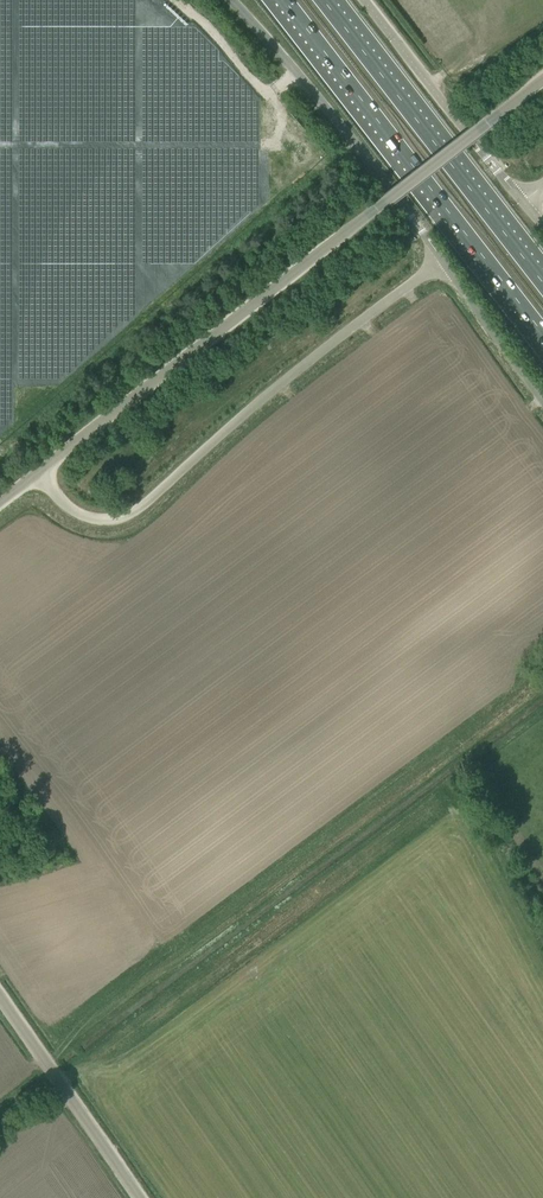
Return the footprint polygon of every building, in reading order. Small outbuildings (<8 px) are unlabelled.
[(295,106),(290,110),(296,116),(300,112),(295,106)]
